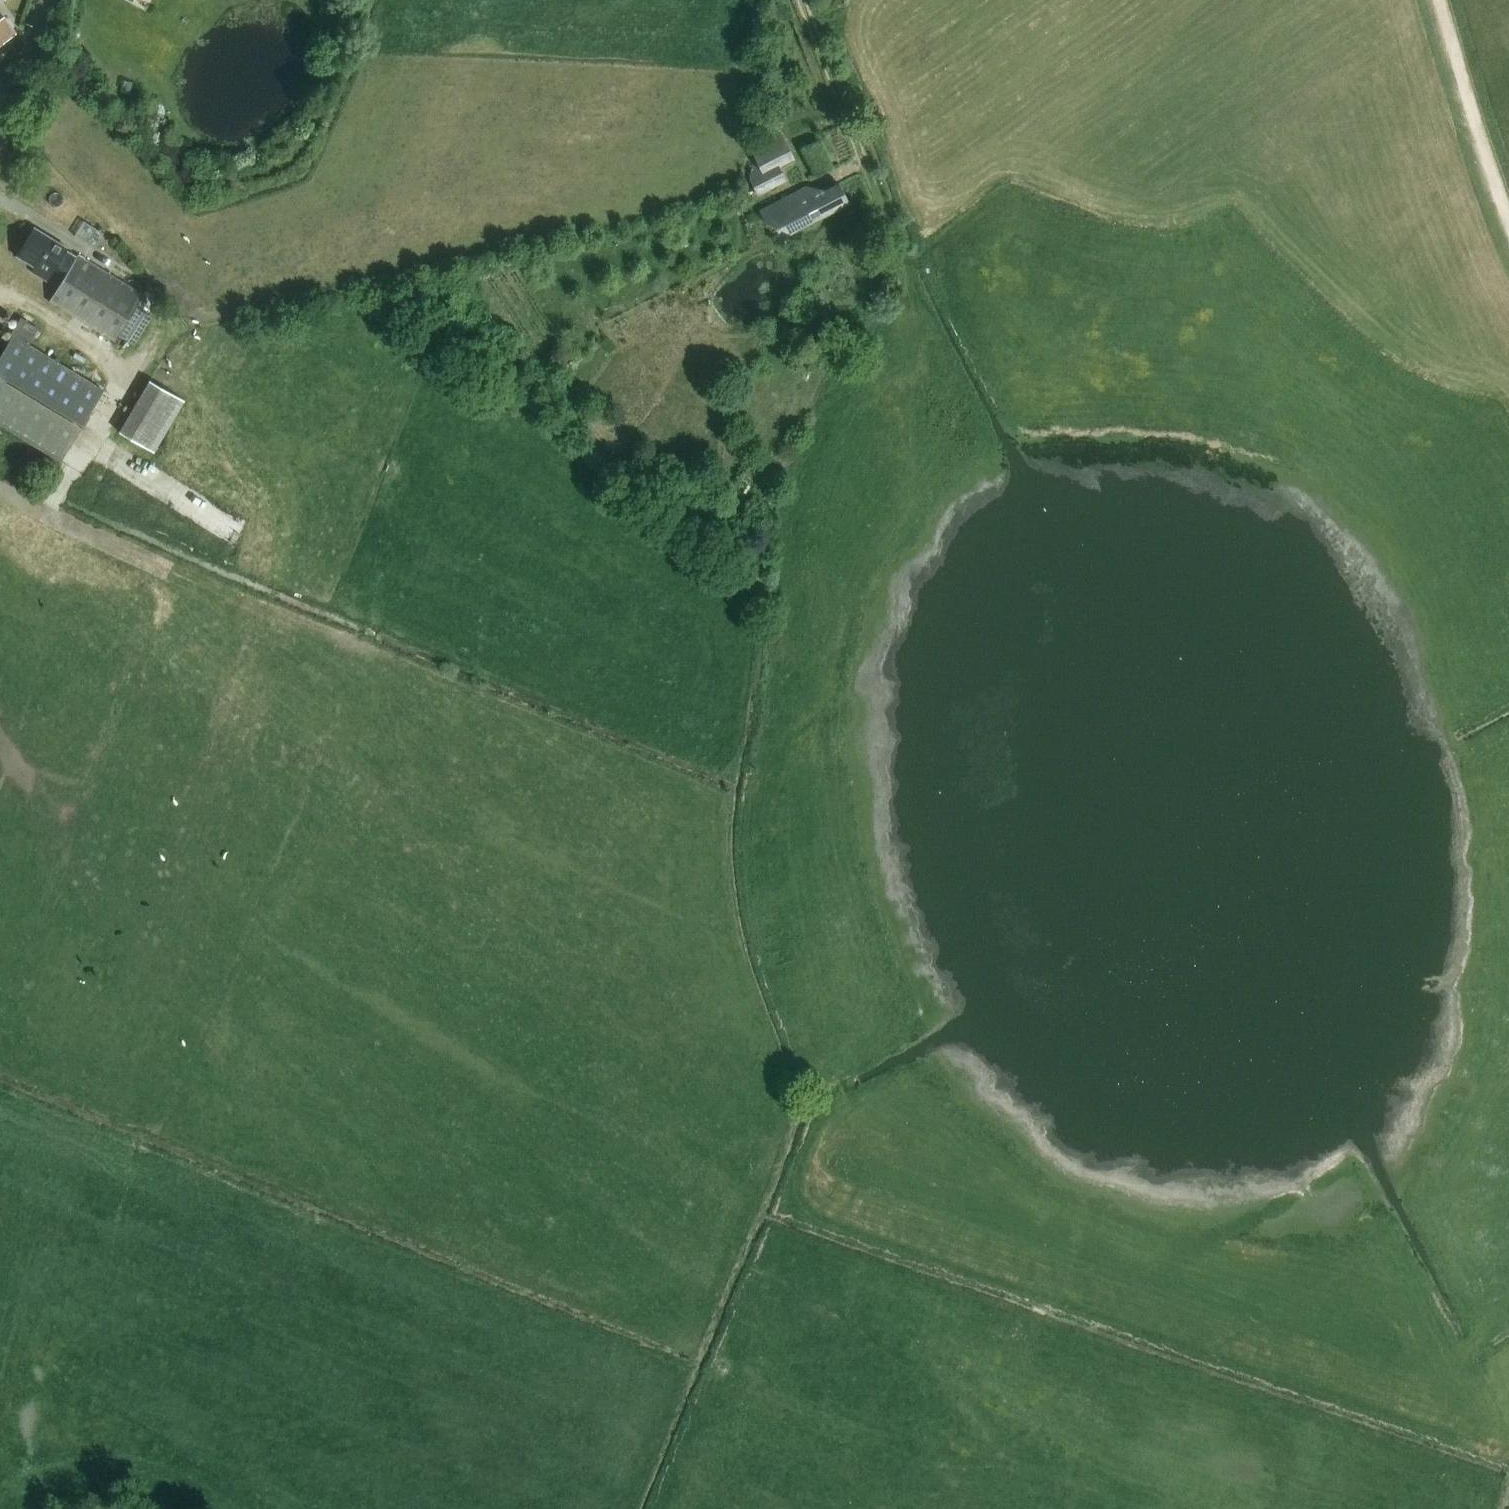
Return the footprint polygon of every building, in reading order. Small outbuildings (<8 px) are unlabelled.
[(16,34),(4,17),(0,19),(0,45),(16,34)] [(750,178),(758,195),(790,178),(783,166),(796,160),(782,132),(750,148),(758,163),(752,166),(750,178)] [(766,222),(789,235),(849,203),(839,183),(825,190),(807,186),(760,211),(766,222)] [(103,234),(84,221),(75,235),(95,247),(103,234)] [(122,333),(136,342),(153,314),(139,305),(144,297),(81,258),(81,257),(79,256),(77,260),(65,252),(68,248),(34,228),(23,246),(21,245),(14,256),(21,260),(22,259),(36,267),(33,272),(59,289),(50,303),(51,304),(52,303),(116,343),(122,333)] [(64,463),(106,390),(30,346),(40,329),(21,318),(11,335),(13,337),(0,359),(0,424),(64,463)] [(183,401),(148,381),(119,432),(154,452),(183,401)]
